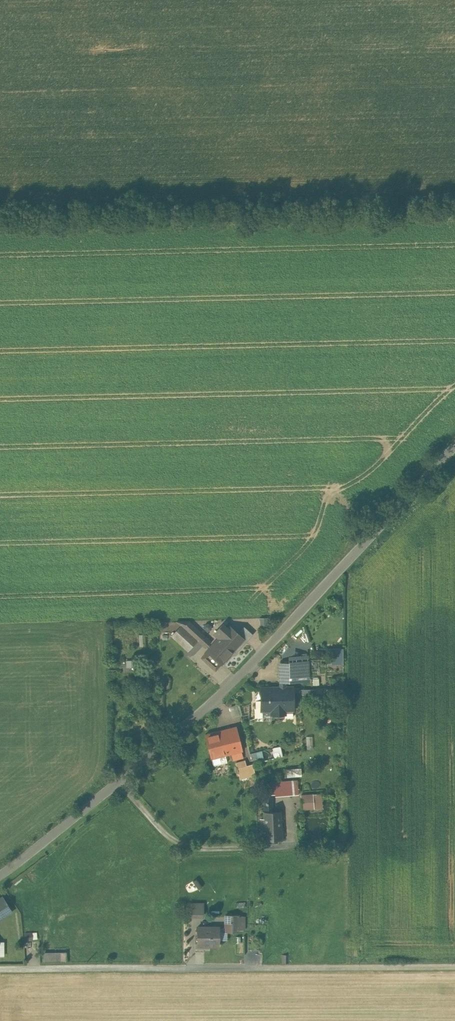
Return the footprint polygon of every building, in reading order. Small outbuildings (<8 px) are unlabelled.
[(211,641),(189,621),(176,621),(177,622),(181,626),(197,640),(202,645),(205,648),(211,641)] [(222,624),(215,633),(219,637),(227,629),(222,624)] [(197,640),(181,626),(172,636),(182,645),(188,650),(197,640)] [(219,637),(207,650),(221,663),(233,650),(236,652),(248,639),(239,631),(237,633),(229,626),(227,629),(219,637)] [(253,634),(244,626),(239,631),(248,639),(253,634)] [(221,663),(207,650),(201,657),(215,670),(221,663)] [(297,680),(296,664),(280,664),(281,681),(297,680)] [(292,688),(281,688),(281,690),(271,690),(270,688),(261,688),(261,700),(264,700),(264,709),(273,709),(273,714),(284,713),(283,709),(292,709),(292,696),(291,696),(291,689),(292,689),(292,688)] [(236,726),(231,727),(233,736),(223,739),(227,754),(242,750),(236,726)] [(211,758),(227,754),(223,739),(233,736),(231,727),(205,734),(211,758)] [(274,746),(275,757),(283,756),(282,745),(274,746)] [(273,750),(257,754),(258,762),(275,758),(273,750)] [(253,763),(246,765),(248,774),(248,775),(255,773),(253,763)] [(246,765),(237,768),(239,776),(248,774),(246,765)] [(275,782),(268,783),(269,794),(276,794),(275,785),(276,785),(275,782)] [(276,785),(275,785),(276,794),(276,795),(287,794),(286,784),(276,785)] [(297,784),(286,784),(287,794),(298,794),(297,784)] [(301,795),(302,809),(314,808),(314,802),(322,801),(321,793),(301,795)] [(272,797),(264,798),(264,812),(272,811),(272,797)] [(264,812),(264,823),(265,823),(265,831),(263,831),(263,840),(282,839),(282,830),(281,830),(280,811),(272,811),(264,812)] [(0,899),(0,918),(11,911),(2,898),(0,899)] [(188,912),(204,911),(204,901),(188,901),(188,912)] [(237,922),(225,922),(225,932),(237,932),(237,922)] [(218,928),(206,928),(206,927),(197,927),(197,945),(198,945),(198,944),(209,944),(209,945),(219,945),(219,927),(218,927),(218,928)] [(55,951),(44,951),(44,961),(61,960),(60,951),(55,951)]
